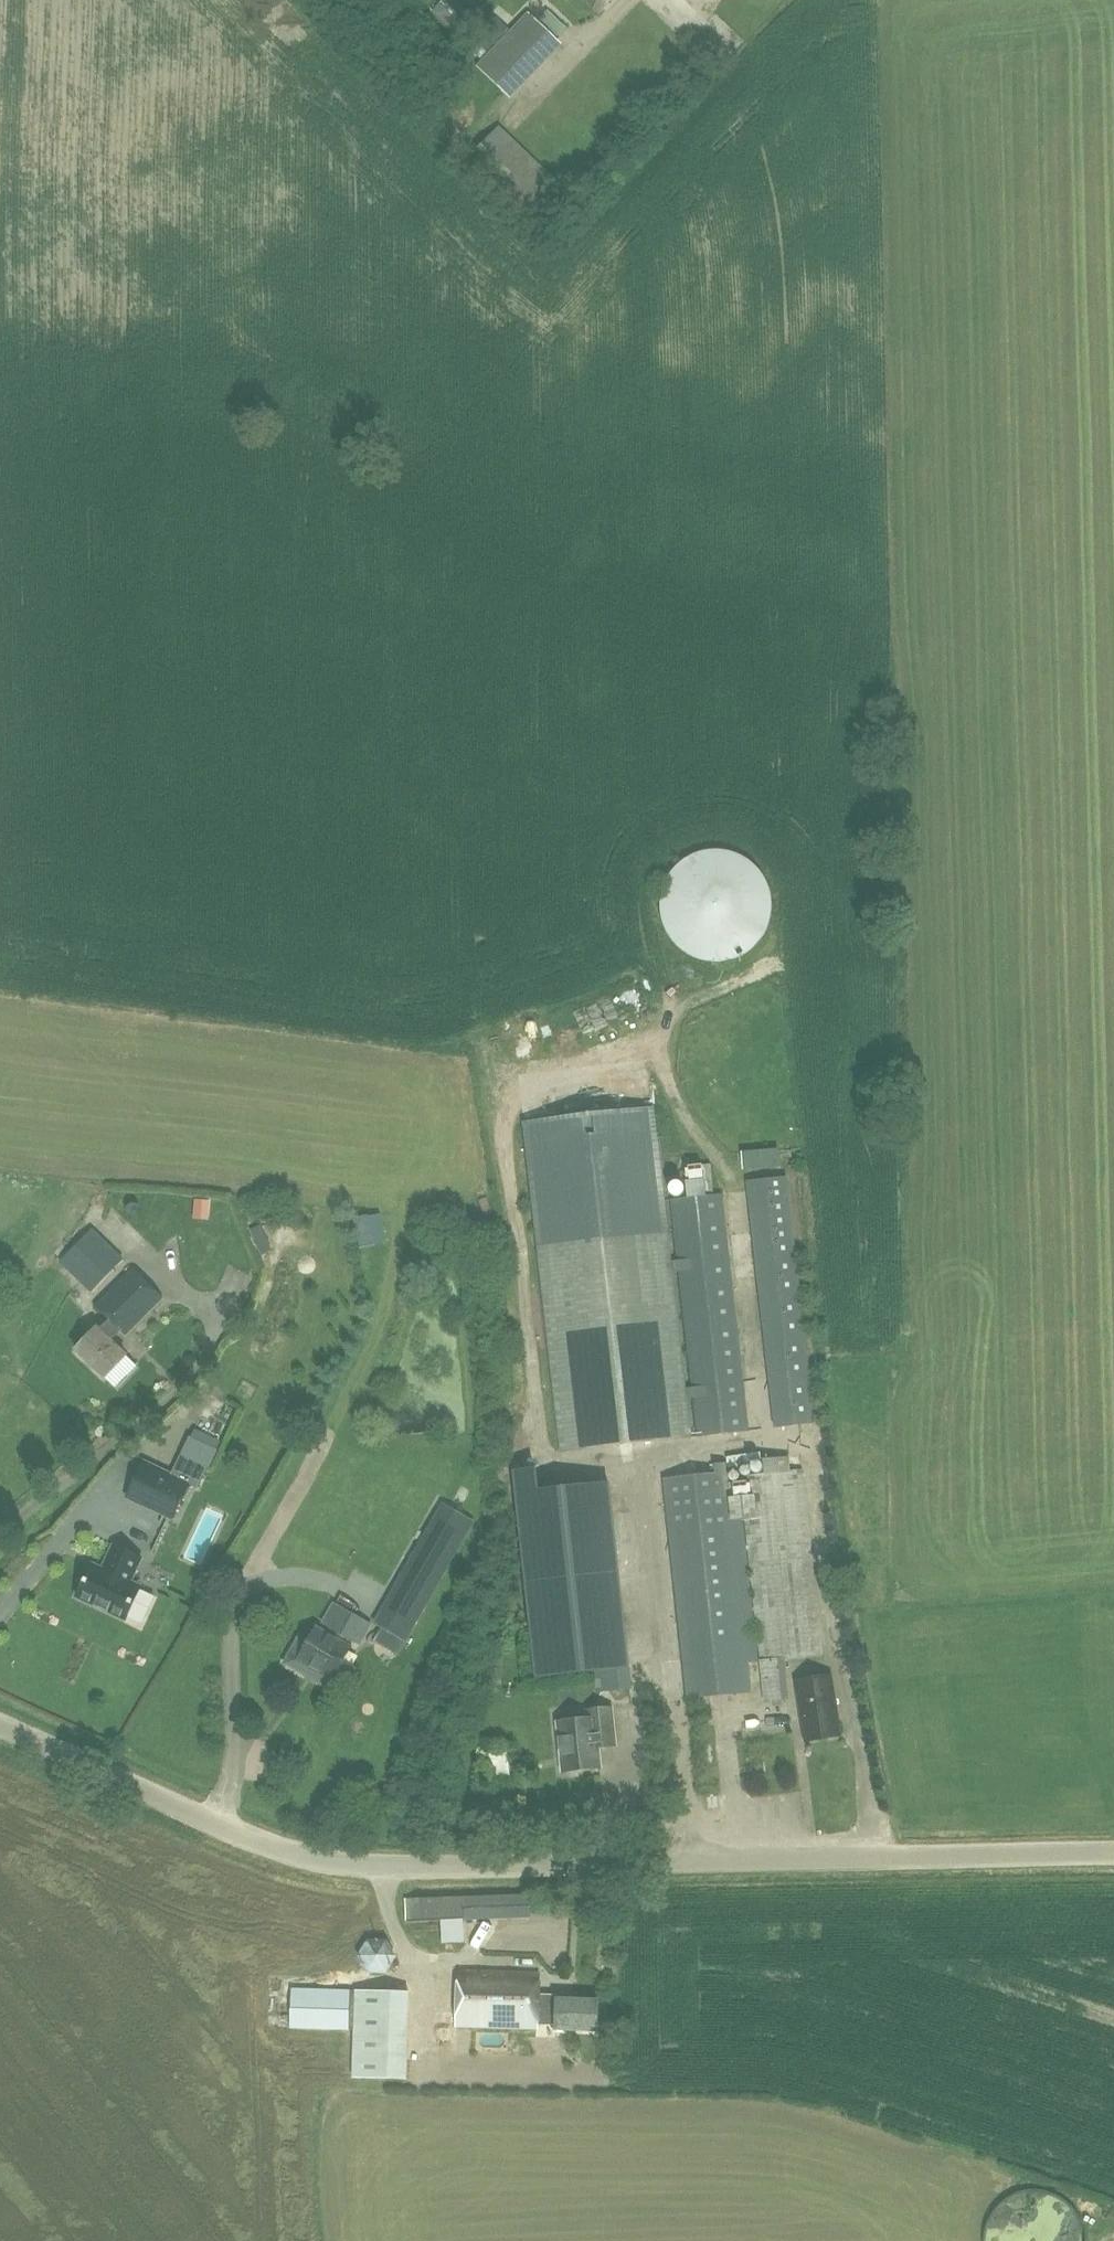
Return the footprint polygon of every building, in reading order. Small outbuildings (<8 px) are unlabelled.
[(601,12),(612,0),(588,0),(601,12)] [(555,39),(528,14),(477,68),(504,93),(555,39)] [(562,187),(504,132),(500,128),(465,165),(527,224),(562,187)] [(667,899),(665,915),(667,930),(674,944),(685,956),(698,964),(713,968),(729,968),(744,963),(757,954),(767,942),(774,928),(775,912),(773,897),(766,883),(755,871),(742,863),(727,859),(711,859),(696,864),(683,872),(673,885),(667,899)] [(691,1437),(668,1233),(653,1108),(524,1123),(561,1452),(691,1437)] [(705,1154),(688,1156),(689,1170),(706,1168),(705,1154)] [(679,1164),(666,1169),(671,1184),(685,1178),(679,1164)] [(707,1187),(707,1171),(689,1171),(690,1188),(707,1187)] [(816,1422),(789,1177),(747,1182),(775,1427),(816,1422)] [(751,1429),(724,1193),(671,1200),(698,1436),(751,1429)] [(91,1294),(126,1259),(94,1230),(60,1263),(91,1294)] [(112,1323),(123,1333),(128,1337),(164,1299),(133,1270),(97,1309),(112,1323)] [(114,1343),(123,1333),(112,1323),(103,1333),(97,1327),(75,1350),(106,1378),(127,1355),(114,1343)] [(127,1497),(173,1518),(189,1483),(144,1462),(127,1497)] [(802,1470),(790,1472),(741,1478),(742,1482),(730,1483),(729,1474),(667,1480),(689,1698),(751,1692),(748,1663),(762,1661),(767,1703),(791,1700),(786,1658),(823,1654),(802,1470)] [(612,1493),(593,1498),(596,1509),(615,1504),(612,1493)] [(475,1522),(449,1506),(379,1626),(382,1628),(374,1641),(398,1655),(406,1642),(475,1522)] [(532,1520),(529,1535),(545,1538),(548,1523),(532,1520)] [(139,1557),(114,1546),(105,1565),(107,1565),(104,1572),(91,1566),(77,1596),(95,1604),(94,1606),(108,1612),(108,1610),(126,1618),(140,1588),(128,1583),(139,1557)] [(547,1619),(559,1617),(556,1597),(544,1599),(547,1619)] [(334,1678),(351,1648),(349,1647),(352,1642),(360,1647),(371,1628),(333,1606),(322,1626),(332,1631),(330,1636),(317,1629),(309,1643),(300,1638),(286,1663),(306,1675),(308,1671),(317,1675),(320,1670),(334,1678)] [(842,1736),(832,1676),(798,1681),(807,1741),(842,1736)] [(564,1772),(601,1768),(599,1747),(616,1745),(612,1707),(587,1710),(588,1718),(558,1721),(564,1772)] [(465,1896),(404,1899),(407,1920),(442,1919),(444,1942),(465,1942),(464,1919),(529,1919),(531,1895),(465,1896)] [(369,1973),(387,1973),(398,1957),(388,1940),(368,1940),(359,1957),(369,1973)] [(540,2028),(540,2016),(557,2017),(557,2029),(599,2029),(600,2000),(573,1999),(573,1995),(558,1995),(558,2005),(540,2005),(541,1974),(459,1972),(458,2027),(540,2028)] [(408,1977),(357,1977),(355,2065),(407,2066),(408,1977)] [(349,2032),(349,1994),(292,1994),(292,2032),(349,2032)]
